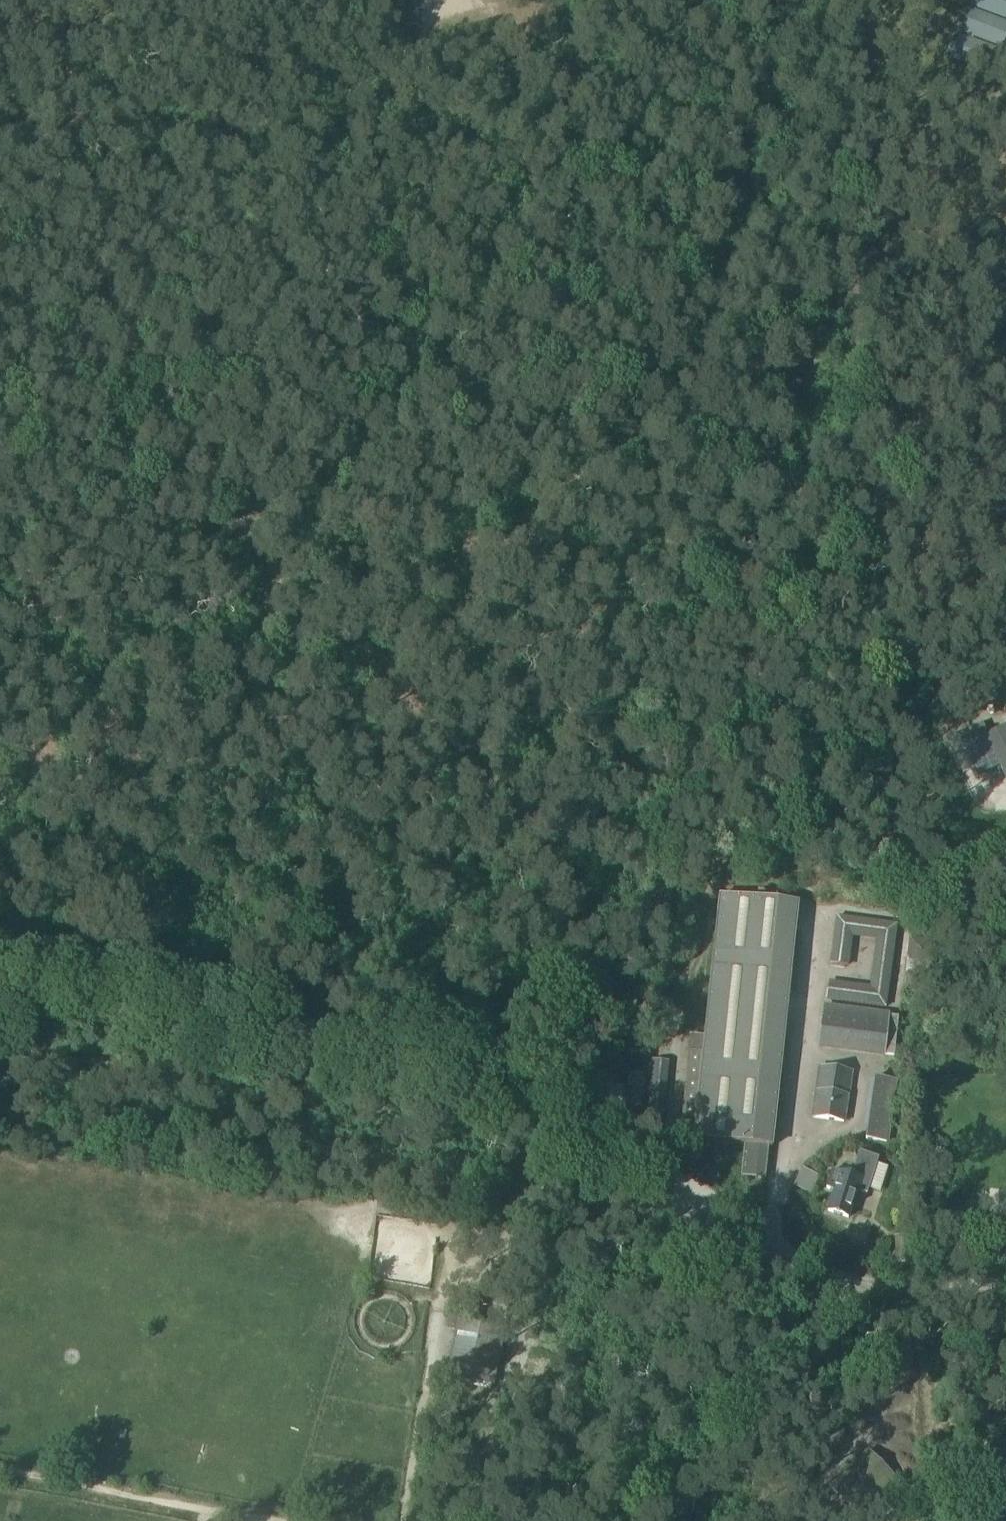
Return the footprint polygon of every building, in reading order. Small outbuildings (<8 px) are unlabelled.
[(971,7),(1005,20),(1005,0),(973,0),(971,7)] [(961,33),(1004,48),(1005,42),(1005,21),(970,8),(961,33)] [(961,34),(952,59),(994,74),(1003,50),(961,34)] [(977,777),(1000,767),(1005,780),(1005,726),(987,735),(982,724),(958,735),(977,777)] [(694,1140),(746,1145),(742,1178),(765,1180),(768,1148),(772,1148),(798,905),(720,897),(703,1055),(691,1054),(684,1120),(696,1121),(694,1140)] [(870,988),(828,983),(826,1001),(886,1010),(898,926),(837,918),(830,966),(849,968),(853,938),(876,942),(870,988)] [(899,1018),(824,1008),(819,1047),(894,1057),(899,1018)] [(652,1061),(646,1122),(663,1124),(669,1063),(652,1061)] [(820,1069),(813,1119),(843,1124),(851,1073),(820,1069)] [(874,1080),(866,1140),(887,1143),(895,1082),(874,1080)] [(828,1182),(836,1184),(828,1212),(848,1218),(856,1191),(866,1194),(876,1160),(858,1154),(853,1171),(834,1165),(828,1182)] [(492,1388),(506,1329),(458,1319),(445,1378),(492,1388)] [(865,1455),(830,1490),(855,1515),(890,1480),(865,1455)]
